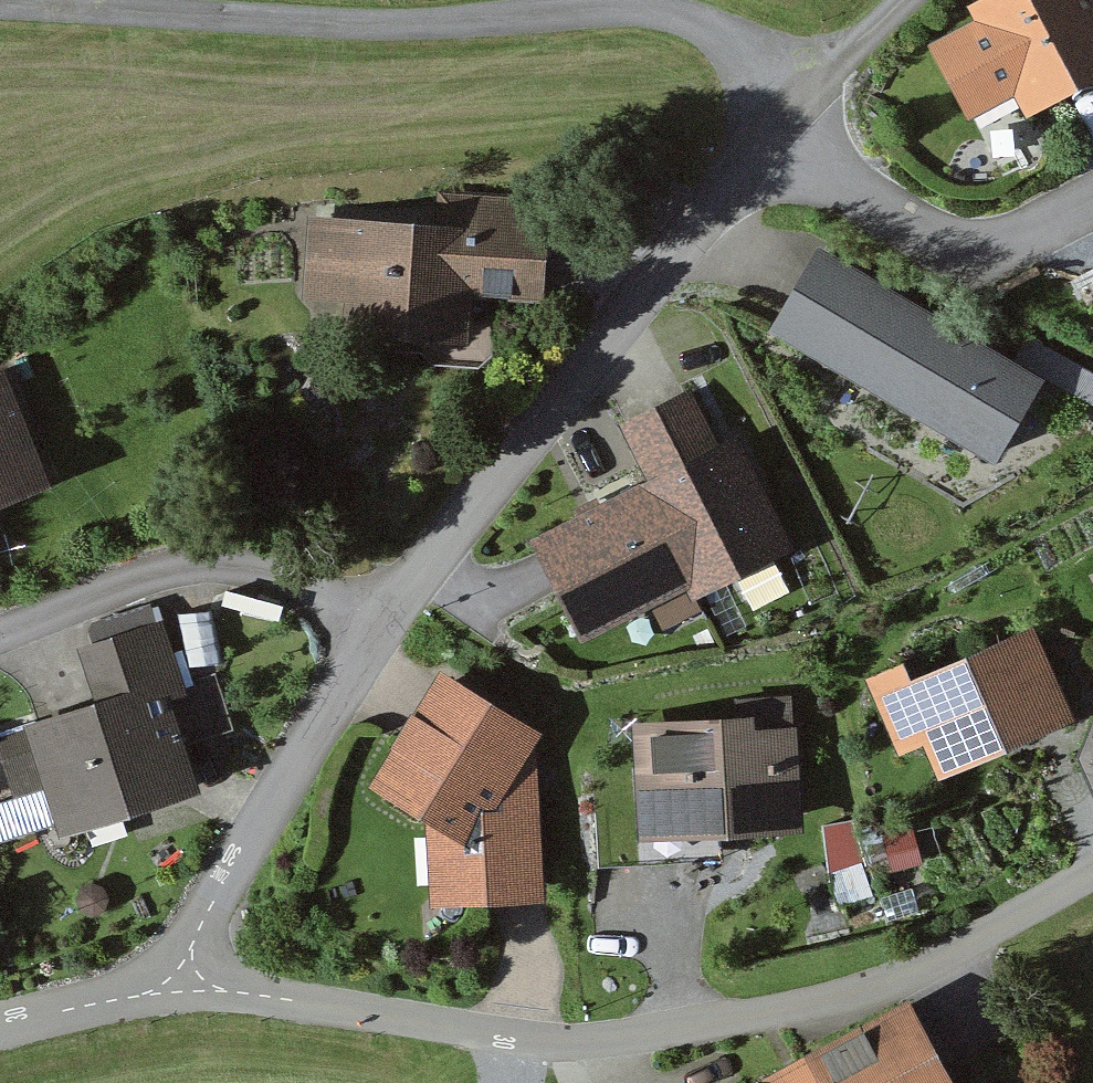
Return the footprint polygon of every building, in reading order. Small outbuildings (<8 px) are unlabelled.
[(942,50),(986,129),(1033,102),(1044,121),(1092,94),(1092,0),(995,0),(980,9),(988,24),(942,50)] [(543,212),(544,198),(464,192),(461,221),(314,210),(308,290),(340,292),(338,313),(470,323),(473,275),(538,280),(543,212)] [(1068,383),(837,250),(788,336),(1018,468),(1068,383)] [(46,482),(0,363),(0,499),(46,482)] [(621,426),(653,490),(710,603),(807,555),(749,437),(730,447),(700,387),(621,426)] [(653,490),(549,541),(598,643),(666,614),(676,638),(716,621),(710,603),(653,490)] [(175,743),(233,725),(215,670),(181,681),(161,619),(86,643),(102,694),(35,715),(24,719),(25,724),(0,733),(0,750),(12,788),(52,775),(65,817),(178,782),(186,779),(175,743)] [(916,662),(876,681),(914,761),(940,749),(959,788),(1092,725),(1047,629),(927,686),(916,662)] [(555,740),(450,676),(381,792),(435,828),(438,912),(559,907),(545,754),(555,740)] [(771,717),(641,726),(651,849),(819,836),(810,728),(772,731),(771,717)] [(926,1000),(799,1070),(806,1082),(972,1082),(926,1000)] [(799,1070),(775,1082),(806,1082),(799,1070)]
